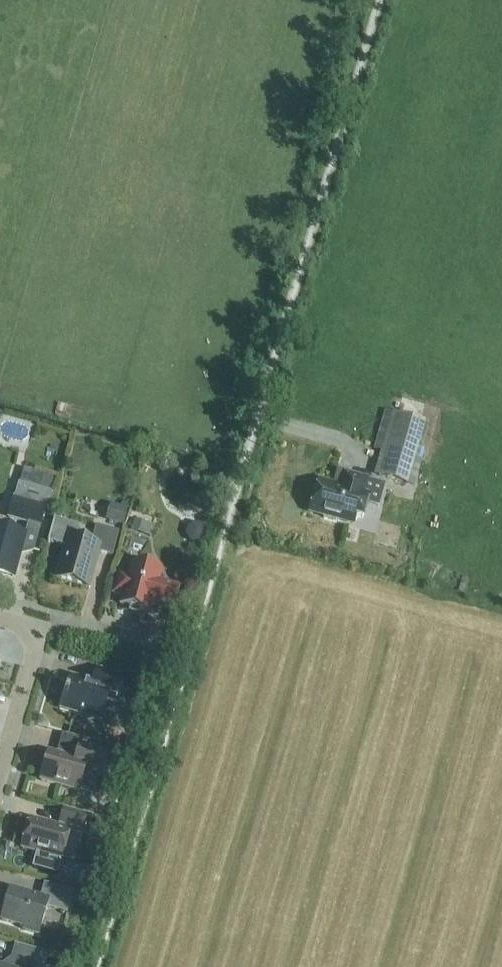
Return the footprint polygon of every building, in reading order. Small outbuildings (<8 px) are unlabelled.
[(381,452),(392,414),(385,412),(374,450),(381,452)] [(415,459),(425,424),(392,414),(381,452),(374,477),(407,486),(415,459)] [(422,461),(415,459),(407,486),(414,488),(422,461)] [(58,480),(23,470),(19,485),(18,484),(14,497),(12,498),(12,499),(14,500),(9,519),(28,524),(25,536),(0,529),(0,576),(14,580),(21,557),(33,554),(40,528),(39,527),(45,508),(49,509),(58,480)] [(360,503),(366,482),(345,476),(341,489),(318,483),(309,512),(324,517),(323,520),(338,524),(339,521),(354,525),(356,518),(362,520),(366,505),(360,503)] [(125,527),(130,511),(112,507),(108,522),(125,527)] [(91,543),(76,539),(79,528),(53,521),(47,543),(64,548),(55,579),(89,588),(99,553),(112,557),(119,533),(96,526),(91,543)] [(159,582),(162,571),(131,563),(127,578),(119,576),(114,593),(122,596),(120,605),(150,614),(152,608),(173,613),(180,588),(159,582)] [(118,703),(125,678),(97,670),(93,685),(70,678),(61,708),(101,720),(107,700),(118,703)] [(100,777),(107,752),(80,745),(76,760),(49,752),(40,781),(79,792),(85,772),(100,777)] [(83,831),(86,817),(63,811),(60,824),(83,831)] [(30,820),(21,849),(36,853),(31,869),(58,876),(62,860),(73,863),(81,836),(70,833),(70,831),(30,820)] [(67,913),(73,892),(44,884),(41,898),(10,889),(1,921),(24,927),(23,930),(39,935),(47,908),(67,913)] [(0,966),(44,966),(48,954),(15,945),(11,959),(1,966),(0,966)]
